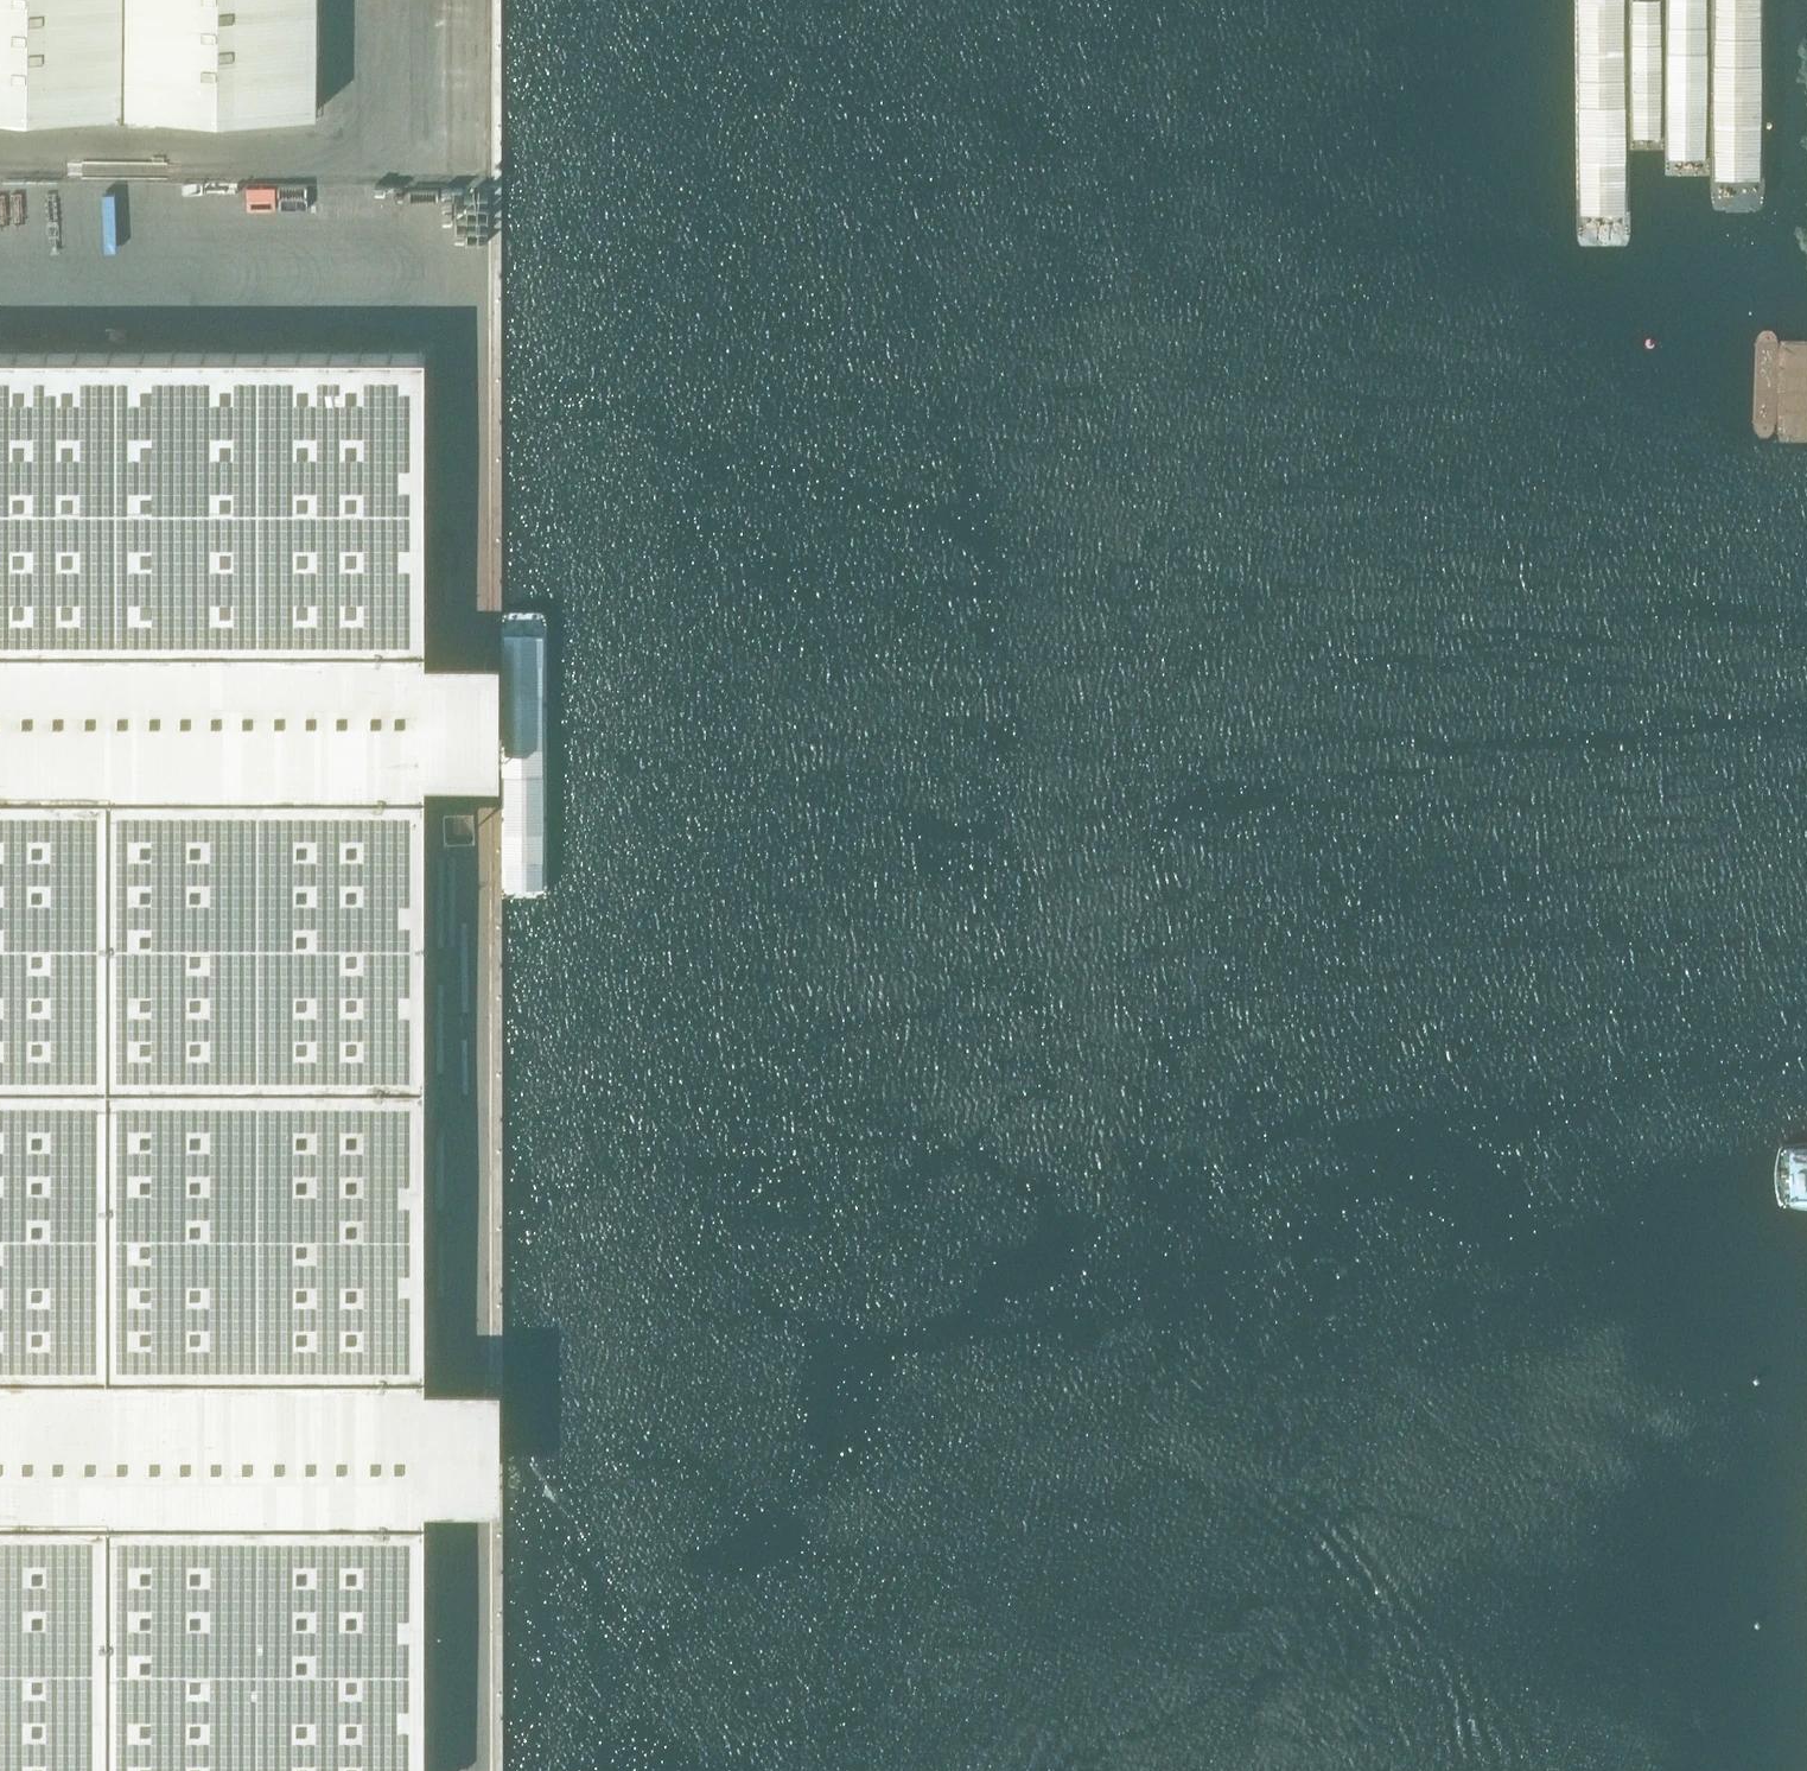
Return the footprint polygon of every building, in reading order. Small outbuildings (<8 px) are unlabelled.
[(126,0),(0,0),(0,108),(126,109),(126,0)] [(318,0),(126,0),(126,109),(317,110),(318,0)] [(6,642),(6,643),(9,643),(9,642),(52,642),(52,643),(55,643),(55,642),(75,642),(75,643),(78,643),(78,642),(108,642),(108,643),(111,643),(111,642),(141,642),(141,643),(144,643),(144,642),(164,642),(164,643),(167,643),(167,642),(210,642),(210,643),(213,643),(213,642),(233,642),(233,643),(236,643),(236,642),(265,642),(265,643),(268,643),(268,642),(278,642),(278,643),(282,643),(282,642),(324,642),(324,643),(327,643),(327,641),(362,642),(362,643),(365,643),(365,642),(389,641),(389,643),(392,643),(392,642),(422,641),(422,643),(426,643),(426,639),(423,639),(423,352),(0,352),(0,642),(6,642)] [(423,1077),(423,789),(426,789),(426,786),(422,786),(422,787),(392,787),(392,786),(389,786),(389,787),(365,787),(365,786),(362,786),(362,787),(331,787),(331,786),(328,786),(328,787),(285,787),(285,786),(282,786),(282,787),(268,787),(268,786),(265,786),(265,787),(236,787),(236,786),(233,786),(233,787),(213,787),(213,786),(210,786),(210,787),(167,787),(167,786),(164,786),(164,787),(163,787),(144,787),(144,786),(141,786),(141,787),(111,787),(111,786),(108,786),(108,787),(78,787),(78,786),(75,786),(75,787),(69,787),(55,787),(55,786),(52,786),(52,787),(10,787),(10,785),(7,785),(7,787),(0,787),(0,1077),(423,1077)] [(423,1077),(0,1077),(0,1366),(6,1366),(6,1367),(10,1367),(10,1366),(52,1366),(52,1367),(55,1367),(55,1366),(75,1366),(75,1367),(78,1367),(78,1366),(108,1366),(108,1367),(112,1367),(112,1366),(141,1366),(141,1367),(144,1367),(144,1366),(164,1366),(164,1367),(167,1368),(167,1366),(210,1366),(210,1368),(213,1367),(213,1366),(233,1366),(233,1367),(236,1368),(236,1366),(265,1366),(265,1368),(268,1368),(268,1366),(282,1366),(282,1368),(285,1368),(285,1366),(328,1366),(328,1368),(331,1368),(331,1366),(358,1366),(358,1368),(361,1368),(361,1366),(389,1366),(389,1367),(389,1368),(392,1368),(392,1367),(392,1366),(422,1366),(422,1368),(426,1368),(426,1364),(423,1364),(423,1077)] [(423,1514),(426,1514),(426,1510),(422,1510),(422,1512),(392,1512),(392,1510),(389,1510),(389,1512),(361,1512),(361,1510),(358,1510),(358,1512),(331,1512),(331,1510),(328,1510),(328,1512),(285,1512),(285,1510),(282,1510),(282,1512),(268,1512),(268,1510),(265,1510),(265,1512),(236,1512),(236,1510),(233,1510),(233,1512),(213,1512),(213,1510),(210,1510),(210,1512),(167,1512),(167,1510),(164,1510),(164,1512),(144,1512),(144,1510),(141,1510),(141,1512),(112,1512),(112,1510),(108,1510),(108,1512),(78,1512),(78,1510),(75,1510),(75,1512),(55,1512),(55,1510),(52,1510),(52,1512),(10,1511),(10,1510),(6,1510),(6,1512),(0,1512),(0,1770),(423,1770),(423,1514)]
